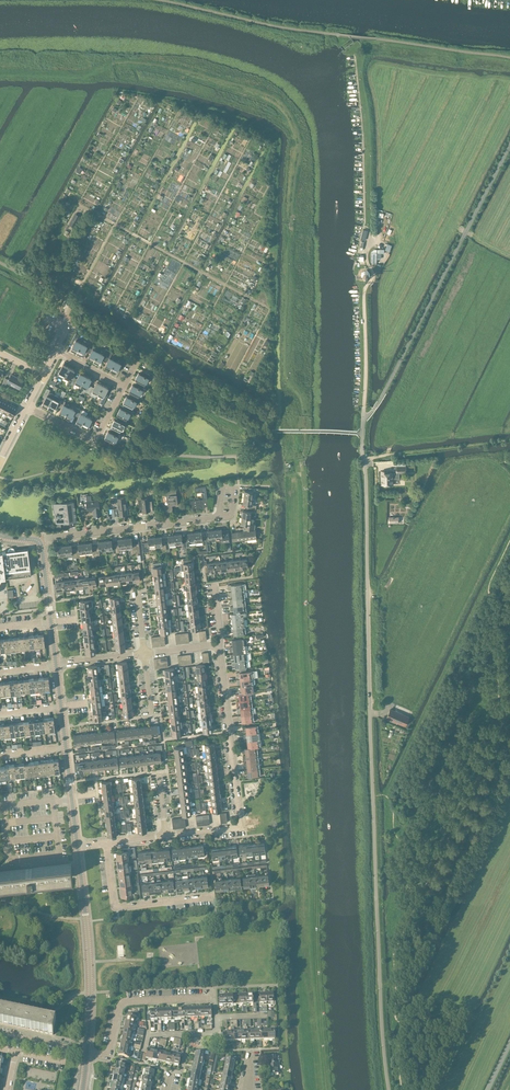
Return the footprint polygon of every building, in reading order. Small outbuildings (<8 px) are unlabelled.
[(75,213),(69,224),(74,227),(80,216),(75,213)] [(371,252),(371,263),(376,263),(377,259),(380,259),(380,254),(377,254),(377,253),(379,253),(379,249),(375,249),(371,252)] [(370,277),(371,276),(371,275),(371,274),(371,273),(369,273),(369,272),(368,272),(367,271),(366,271),(365,270),(364,271),(363,271),(362,272),(361,273),(361,274),(361,276),(362,277),(363,278),(364,279),(365,279),(366,279),(367,279),(368,278),(369,277),(370,277)] [(71,350),(76,353),(82,342),(76,339),(79,334),(76,333),(71,341),(74,343),(71,350)] [(82,342),(76,353),(82,355),(85,349),(88,350),(91,344),(88,343),(87,345),(82,342)] [(87,358),(93,361),(98,351),(99,349),(91,344),(88,350),(91,352),(87,358)] [(98,351),(93,361),(99,364),(102,358),(105,359),(109,350),(106,349),(104,354),(98,351)] [(104,367),(110,370),(114,363),(115,360),(110,357),(113,352),(109,350),(105,359),(108,361),(104,367)] [(114,363),(110,370),(115,373),(119,366),(122,368),(125,362),(122,360),(120,362),(115,360),(114,363)] [(57,369),(53,375),(57,377),(58,374),(63,377),(69,367),(63,364),(60,371),(57,369)] [(68,380),(67,382),(66,385),(69,387),(71,384),(74,378),(71,376),(74,370),(69,367),(63,377),(68,380)] [(138,373),(136,377),(135,379),(138,381),(144,385),(145,385),(146,382),(148,378),(151,379),(152,376),(143,371),(141,374),(138,373)] [(74,378),(71,384),(74,385),(75,383),(80,386),(85,376),(80,373),(76,379),(74,378)] [(19,389),(23,380),(11,374),(8,379),(5,377),(2,384),(5,386),(7,383),(19,389)] [(85,376),(80,386),(85,388),(84,391),(87,393),(90,387),(88,385),(91,379),(85,376)] [(90,387),(87,393),(91,394),(92,392),(97,394),(102,385),(97,382),(93,388),(90,387)] [(142,389),(143,386),(137,383),(135,386),(132,384),(129,391),(138,396),(140,394),(143,389),(142,389)] [(99,403),(103,404),(107,396),(104,394),(108,387),(102,385),(97,394),(102,397),(99,403)] [(42,405),(47,408),(53,397),(54,394),(49,392),(50,390),(47,388),(42,397),(45,398),(42,405)] [(53,397),(47,408),(53,411),(56,404),(59,406),(64,397),(60,395),(60,397),(54,394),(53,397)] [(134,406),(137,401),(139,402),(140,400),(131,394),(129,397),(126,396),(123,403),(133,408),(134,405),(134,406)] [(59,414),(64,417),(70,406),(64,404),(65,402),(65,401),(66,399),(64,397),(59,406),(62,407),(59,414)] [(7,402),(2,412),(7,415),(12,405),(7,402)] [(12,405),(7,415),(12,417),(17,408),(12,405)] [(70,406),(64,417),(70,420),(73,413),(76,414),(79,409),(76,407),(75,409),(70,406)] [(128,417),(130,413),(133,415),(134,411),(131,410),(124,406),(123,409),(120,407),(117,414),(126,420),(128,417)] [(75,423),(81,425),(86,415),(81,412),(82,410),(79,409),(76,414),(79,416),(75,423)] [(86,415),(81,425),(86,428),(90,422),(93,423),(97,414),(94,413),(92,418),(86,415)] [(111,426),(115,429),(115,430),(118,431),(118,430),(120,431),(122,429),(124,425),(126,426),(128,423),(125,421),(118,418),(117,421),(114,419),(112,424),(111,426)] [(119,433),(112,429),(111,432),(108,431),(104,438),(114,443),(115,440),(116,441),(118,437),(119,436),(118,435),(119,433)] [(119,436),(118,437),(128,442),(130,439),(119,433),(118,435),(119,436)] [(384,471),(381,471),(381,484),(393,484),(393,479),(400,479),(400,474),(400,473),(396,473),(388,473),(388,471),(384,471)] [(203,499),(190,500),(191,509),(201,507),(208,506),(205,486),(195,487),(195,493),(202,492),(203,499)] [(244,490),(243,497),(253,498),(254,491),(258,492),(258,488),(249,487),(249,491),(244,490)] [(169,504),(163,504),(164,512),(173,511),(172,504),(178,504),(176,489),(165,490),(167,501),(169,501),(169,504)] [(94,517),(99,516),(101,516),(101,509),(100,509),(99,499),(91,500),(91,495),(86,496),(86,500),(85,500),(87,511),(93,510),(94,517)] [(117,508),(112,508),(113,516),(128,514),(126,497),(115,498),(117,508)] [(151,497),(138,499),(140,512),(153,511),(151,497)] [(247,504),(247,508),(258,509),(256,508),(256,505),(252,505),(253,498),(243,497),(243,504),(247,504)] [(73,501),(54,503),(55,512),(66,510),(67,521),(75,520),(73,501)] [(242,510),(241,517),(251,518),(252,512),(258,512),(258,509),(247,508),(247,511),(242,510)] [(244,526),(244,528),(254,529),(255,523),(250,523),(251,518),(241,517),(241,524),(244,524),(244,526)] [(231,532),(232,541),(256,538),(255,529),(254,529),(244,528),(244,531),(231,532)] [(228,533),(222,533),(221,529),(215,530),(216,539),(222,538),(222,542),(229,542),(228,533)] [(209,540),(216,539),(215,530),(208,531),(208,535),(205,535),(206,544),(209,544),(209,540)] [(195,532),(196,542),(202,541),(203,545),(206,544),(205,535),(202,536),(201,531),(195,532)] [(185,538),(186,547),(190,546),(189,542),(196,542),(195,532),(188,533),(188,538),(185,538)] [(165,540),(166,549),(169,549),(170,549),(169,545),(176,544),(175,534),(168,535),(168,540),(165,540)] [(175,534),(176,544),(182,543),(183,547),(186,547),(185,538),(182,538),(181,534),(175,534)] [(155,537),(156,546),(162,546),(163,549),(166,549),(165,540),(162,541),(161,536),(155,537)] [(124,538),(126,548),(132,547),(133,553),(140,552),(139,543),(132,544),(132,537),(124,538)] [(142,543),(143,552),(150,551),(149,547),(156,546),(155,537),(148,538),(148,542),(142,543)] [(115,544),(116,553),(120,552),(119,549),(126,548),(124,538),(118,539),(118,544),(115,544)] [(105,541),(106,550),(112,549),(113,553),(116,553),(115,544),(112,544),(112,540),(105,541)] [(95,547),(96,555),(100,555),(99,551),(106,550),(105,541),(98,541),(98,546),(95,547)] [(84,543),(86,553),(92,552),(93,556),(96,555),(95,547),(92,547),(91,542),(84,543)] [(75,549),(76,558),(80,557),(79,553),(86,553),(84,543),(78,544),(78,548),(75,549)] [(59,556),(66,555),(64,545),(58,546),(59,556)] [(64,545),(66,555),(72,554),(73,558),(76,558),(75,549),(72,549),(71,545),(64,545)] [(27,549),(14,551),(14,549),(13,549),(13,548),(12,548),(10,548),(9,548),(9,549),(8,550),(8,551),(6,552),(5,552),(2,552),(1,552),(0,553),(0,580),(1,578),(5,577),(5,579),(7,579),(12,578),(31,576),(28,553),(28,550),(28,549),(27,549)] [(240,559),(241,569),(248,568),(247,558),(240,559)] [(184,570),(193,569),(192,562),(191,562),(191,559),(183,560),(184,570)] [(152,567),(153,574),(162,573),(162,566),(161,566),(160,562),(152,563),(152,567)] [(205,572),(206,572),(207,571),(208,573),(214,572),(213,562),(206,563),(204,564),(205,572)] [(100,585),(107,585),(106,575),(98,576),(100,585)] [(75,579),(76,588),(83,587),(82,578),(75,579)] [(56,591),(63,590),(62,581),(55,581),(56,591)] [(232,592),(240,591),(244,590),(243,583),(228,585),(228,589),(231,589),(232,592)] [(244,590),(240,591),(232,592),(231,592),(228,592),(229,596),(232,597),(233,599),(244,597),(244,598),(245,597),(244,590)] [(233,606),(244,605),(246,605),(245,597),(244,598),(244,597),(233,599),(229,599),(230,603),(233,604),(233,606)] [(80,601),(81,608),(92,606),(92,599),(80,601)] [(234,611),(234,613),(242,612),(246,612),(246,605),(244,605),(233,606),(230,606),(231,611),(234,611)] [(81,608),(81,614),(91,613),(90,607),(92,606),(81,608)] [(232,620),(243,619),(244,619),(244,615),(246,615),(246,612),(242,612),(234,613),(228,614),(228,618),(232,618),(232,620)] [(232,625),(233,627),(244,626),(245,626),(244,619),(243,619),(232,620),(229,621),(229,625),(232,625)] [(190,623),(191,630),(200,629),(199,622),(190,623)] [(159,627),(160,634),(169,633),(169,626),(159,627)] [(246,633),(245,626),(244,626),(233,627),(229,628),(230,632),(233,632),(234,634),(230,635),(246,633)] [(229,647),(233,646),(233,647),(244,645),(245,645),(246,645),(246,644),(247,644),(248,642),(247,641),(247,640),(246,639),(245,639),(245,638),(229,640),(229,644),(233,644),(233,646),(229,647)] [(233,652),(234,654),(245,652),(245,653),(246,652),(245,645),(246,645),(245,645),(244,645),(233,647),(233,646),(229,647),(230,651),(233,652)] [(234,659),(234,661),(245,659),(245,660),(247,659),(246,652),(245,653),(245,652),(234,654),(230,654),(231,658),(234,659)] [(247,667),(247,659),(245,660),(245,659),(234,661),(231,661),(232,665),(235,666),(235,668),(232,668),(232,669),(239,668),(240,670),(246,669),(246,667),(247,667)] [(117,663),(118,670),(128,669),(127,662),(117,663)] [(88,666),(88,673),(98,672),(97,665),(88,666)] [(240,679),(251,678),(252,678),(255,677),(254,671),(248,671),(248,670),(244,670),(244,672),(236,673),(236,677),(240,677),(240,679)] [(240,684),(241,686),(252,685),(253,685),(252,678),(255,678),(255,677),(252,678),(251,678),(240,679),(237,680),(237,684),(240,684)] [(166,682),(167,689),(176,688),(175,681),(166,682)] [(242,693),(250,692),(250,693),(254,692),(253,685),(252,685),(241,686),(238,687),(238,691),(241,691),(242,693)] [(239,701),(250,700),(251,700),(251,693),(254,692),(250,693),(250,692),(242,693),(235,694),(236,698),(239,699),(239,701)] [(240,706),(240,708),(251,707),(252,707),(251,700),(250,700),(239,701),(236,701),(237,705),(240,706)] [(241,713),(241,715),(252,714),(253,714),(252,707),(251,707),(240,708),(237,708),(237,713),(241,713)] [(121,717),(124,716),(124,717),(133,715),(132,708),(123,710),(120,710),(121,717)] [(387,717),(405,725),(406,724),(409,726),(411,719),(408,718),(409,717),(390,709),(387,717)] [(107,715),(106,712),(93,713),(94,720),(103,719),(103,715),(107,715)] [(254,721),(253,714),(252,714),(241,715),(238,715),(238,720),(241,720),(242,722),(238,722),(239,723),(254,721)] [(213,731),(212,724),(202,725),(203,732),(213,731)] [(246,731),(246,733),(246,734),(257,732),(258,732),(258,725),(242,727),(243,731),(246,731)] [(143,727),(144,736),(151,735),(150,726),(143,727)] [(150,726),(151,735),(158,734),(158,733),(157,726),(150,726)] [(136,728),(137,737),(144,736),(143,727),(136,728)] [(182,735),(181,728),(171,729),(172,736),(182,735)] [(107,732),(108,741),(115,740),(114,731),(107,732)] [(100,732),(101,741),(108,741),(107,732),(100,732)] [(247,738),(247,740),(247,741),(258,739),(259,739),(260,739),(259,739),(258,732),(257,732),(246,734),(246,733),(243,734),(244,738),(247,738)] [(74,745),(81,744),(80,735),(73,736),(74,745)] [(248,745),(248,748),(256,747),(260,746),(261,746),(260,739),(259,739),(258,739),(247,741),(247,740),(244,741),(245,745),(248,745)] [(174,747),(175,754),(184,753),(183,746),(174,747)] [(246,755),(257,754),(258,754),(257,747),(261,746),(260,746),(256,747),(248,748),(242,748),(242,753),(245,753),(246,755)] [(205,750),(206,758),(215,757),(214,749),(205,750)] [(153,753),(154,762),(161,761),(160,752),(153,753)] [(146,754),(147,763),(154,762),(153,753),(146,754)] [(175,754),(175,761),(185,760),(184,753),(175,754)] [(246,760),(246,762),(258,761),(259,761),(258,754),(257,754),(246,755),(242,755),(243,760),(246,760)] [(126,756),(127,766),(134,765),(134,756),(126,756)] [(97,760),(98,769),(105,768),(104,759),(97,760)] [(90,761),(91,770),(98,769),(97,760),(90,761)] [(175,761),(176,768),(186,767),(185,760),(175,761)] [(247,769),(258,768),(259,768),(259,761),(258,761),(246,762),(243,762),(244,767),(247,767),(247,769)] [(176,768),(177,775),(186,774),(186,767),(176,768)] [(245,777),(260,775),(259,768),(258,768),(247,769),(244,770),(245,774),(248,774),(248,776),(245,777)] [(178,781),(179,789),(188,787),(187,780),(178,781)] [(101,782),(102,789),(111,788),(110,781),(101,782)] [(209,785),(210,792),(219,791),(218,783),(209,785)] [(179,789),(179,796),(189,794),(188,787),(179,789)] [(133,791),(134,798),(143,797),(142,790),(133,791)] [(179,796),(180,802),(190,801),(189,794),(179,796)] [(180,802),(181,809),(190,807),(190,801),(180,802)] [(181,809),(182,816),(191,814),(190,807),(181,809)] [(104,809),(105,816),(114,814),(113,808),(104,809)] [(135,811),(136,818),(145,817),(144,810),(135,811)] [(105,816),(106,823),(115,821),(114,814),(105,816)] [(136,818),(137,825),(146,824),(145,817),(136,818)] [(137,825),(138,833),(147,831),(146,824),(137,825)] [(197,846),(198,856),(204,855),(204,854),(207,854),(206,845),(203,846),(203,845),(197,846)] [(117,852),(118,859),(128,858),(127,848),(122,849),(123,851),(117,852)] [(211,849),(212,859),(219,858),(218,848),(211,849)] [(118,859),(118,866),(129,865),(128,858),(118,859)] [(72,877),(71,864),(32,869),(32,867),(21,866),(21,870),(0,872),(0,886),(72,877)] [(118,866),(119,873),(130,871),(129,865),(118,866)] [(119,873),(120,880),(131,878),(130,871),(119,873)] [(120,880),(121,886),(132,885),(131,878),(120,880)] [(122,896),(126,895),(133,894),(132,885),(121,886),(122,896)] [(256,994),(256,1004),(263,1003),(263,1005),(267,1005),(266,994),(260,994),(260,993),(256,994)] [(225,996),(226,1006),(229,1006),(229,1005),(236,1004),(236,994),(232,994),(232,995),(225,996)] [(236,994),(236,1004),(243,1004),(243,1006),(246,1006),(246,995),(239,995),(239,994),(236,994)] [(246,995),(246,1006),(250,1005),(250,1004),(256,1004),(256,994),(253,994),(246,995)] [(266,994),(267,1005),(270,1005),(270,1003),(273,1003),(273,1005),(276,1005),(275,998),(273,998),(273,994),(266,994)] [(53,1035),(56,1021),(0,1009),(0,1023),(53,1035)] [(147,1021),(150,1021),(151,1021),(151,1020),(154,1020),(154,1021),(154,1024),(154,1031),(158,1031),(157,1024),(157,1021),(157,1010),(150,1010),(150,1011),(147,1011),(147,1021)] [(127,1015),(125,1022),(135,1024),(135,1021),(137,1021),(138,1018),(136,1017),(132,1017),(127,1015)] [(227,1041),(234,1041),(233,1020),(230,1021),(230,1027),(231,1027),(231,1031),(227,1031),(227,1032),(222,1032),(223,1041),(227,1040),(227,1041)] [(125,1022),(124,1028),(135,1031),(135,1028),(134,1027),(135,1024),(125,1022)] [(124,1028),(123,1035),(132,1037),(132,1034),(134,1034),(135,1031),(124,1028)] [(123,1035),(121,1042),(132,1044),(133,1041),(131,1041),(132,1037),(123,1035)] [(121,1042),(120,1048),(129,1050),(130,1047),(131,1047),(132,1044),(121,1042)] [(118,1055),(128,1057),(129,1057),(130,1054),(128,1054),(129,1050),(120,1048),(118,1055)] [(143,1053),(142,1060),(145,1061),(146,1058),(152,1060),(154,1050),(151,1050),(151,1048),(147,1048),(146,1054),(143,1053)] [(154,1050),(152,1060),(159,1061),(161,1050),(158,1050),(157,1051),(154,1050)] [(161,1050),(159,1061),(165,1062),(167,1053),(164,1053),(164,1051),(161,1050)] [(167,1053),(165,1062),(172,1064),(175,1051),(171,1050),(171,1052),(171,1054),(167,1053)] [(175,1051),(172,1064),(179,1065),(181,1056),(180,1056),(181,1054),(180,1053),(179,1053),(178,1053),(178,1051),(175,1051)] [(196,1052),(195,1059),(204,1060),(205,1054),(196,1052)] [(267,1056),(267,1066),(268,1066),(269,1074),(280,1073),(279,1063),(273,1063),(273,1060),(279,1060),(279,1056),(267,1056)] [(226,1058),(225,1065),(234,1067),(235,1060),(226,1058)] [(195,1059),(193,1065),(202,1067),(204,1060),(195,1059)] [(117,1063),(116,1069),(124,1071),(126,1065),(117,1063)] [(193,1065),(192,1071),(201,1073),(202,1067),(193,1065)] [(225,1065),(223,1071),(232,1073),(234,1067),(225,1065)] [(116,1069),(114,1076),(123,1078),(124,1071),(116,1069)] [(145,1069),(144,1076),(153,1077),(154,1071),(145,1069)] [(192,1071),(190,1078),(200,1080),(201,1073),(192,1071)] [(223,1071),(222,1078),(231,1080),(232,1073),(223,1071)] [(143,1082),(151,1084),(153,1084),(154,1080),(152,1080),(153,1077),(144,1076),(142,1075),(141,1081),(143,1082)] [(114,1076),(113,1082),(122,1084),(123,1078),(114,1076)] [(190,1078),(189,1084),(198,1086),(200,1080),(190,1078)] [(222,1078),(221,1084),(230,1086),(231,1080),(222,1078)] [(143,1082),(141,1088),(150,1089),(151,1084),(143,1082)]
